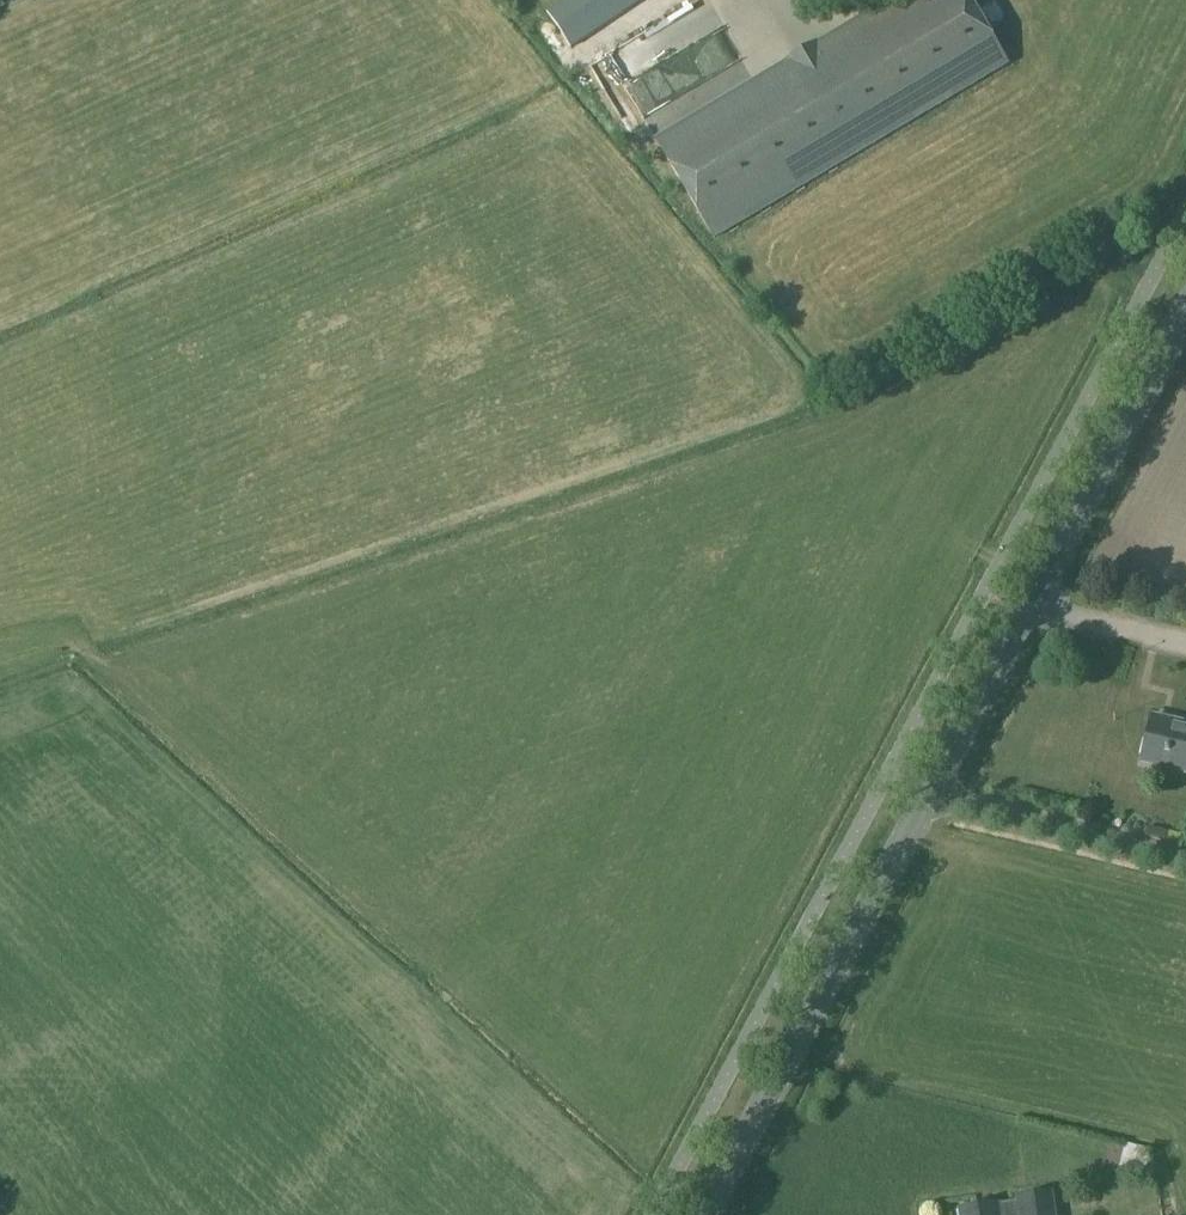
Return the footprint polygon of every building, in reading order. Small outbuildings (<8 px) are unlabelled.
[(642,0),(566,0),(547,13),(571,48),(642,0)] [(971,0),(888,0),(654,138),(713,239),(1009,65),(971,0)] [(670,60),(714,32),(701,12),(657,40),(670,60)] [(1185,773),(1185,724),(1153,716),(1142,762),(1185,773)] [(1117,1185),(1143,1191),(1148,1166),(1122,1161),(1117,1185)] [(959,1209),(960,1214),(1055,1214),(1051,1192),(1016,1197),(1017,1202),(997,1205),(997,1203),(959,1209)]
